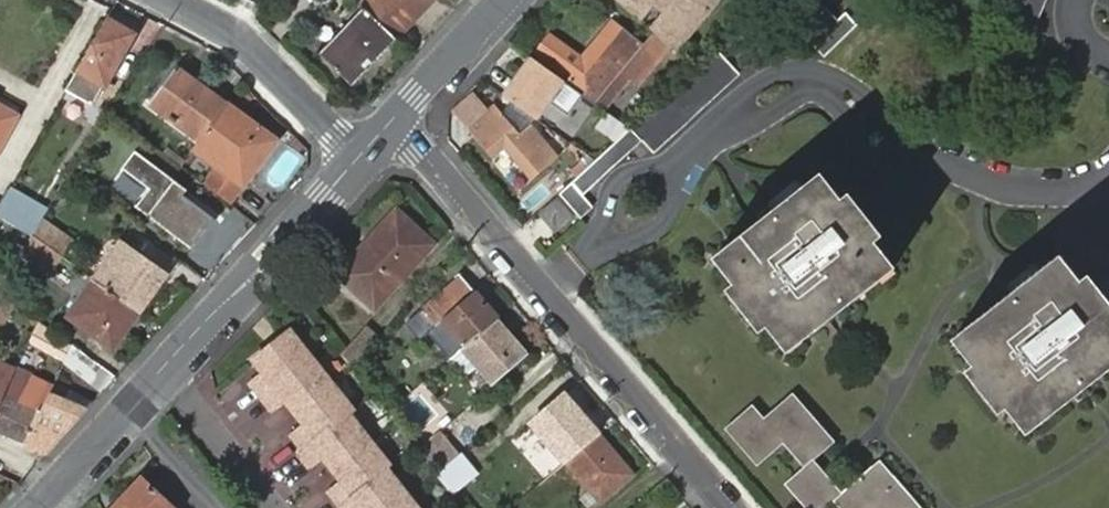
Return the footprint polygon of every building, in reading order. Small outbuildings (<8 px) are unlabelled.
[(396,39),(434,0),(366,0),(361,5),(366,9),(396,39)] [(630,13),(639,20),(676,50),(709,10),(697,0),(613,0),(630,13)] [(709,10),(717,0),(697,0),(709,10)] [(1001,21),(1032,34),(1047,0),(1010,0),(1001,21)] [(351,84),(396,39),(366,9),(321,54),(351,84)] [(857,26),(846,13),(838,21),(827,9),(802,32),(825,56),(857,26)] [(134,35),(107,20),(79,70),(67,90),(94,105),(105,84),(134,35)] [(580,58),(550,37),(537,54),(589,91),(584,97),(605,111),(631,79),(638,84),(671,46),(652,32),(641,45),(612,20),(580,58)] [(630,129),(643,142),(653,154),(739,75),(717,49),(697,68),(630,129)] [(151,102),(201,140),(224,108),(226,106),(188,78),(184,83),(173,75),(177,70),(175,69),(163,85),(151,102)] [(188,78),(177,70),(173,75),(184,83),(188,78)] [(495,104),(466,128),(493,159),(504,149),(531,181),(560,157),(533,124),(521,134),(495,104)] [(17,115),(0,106),(0,146),(17,115)] [(249,126),(252,124),(226,106),(224,108),(249,126)] [(229,202),(245,182),(274,140),(252,124),(249,126),(224,108),(201,140),(198,145),(196,147),(222,166),(207,186),(229,202)] [(596,128),(609,138),(623,125),(607,112),(596,128)] [(609,138),(616,142),(630,129),(623,125),(609,138)] [(559,194),(577,215),(580,219),(593,207),(584,196),(643,142),(630,129),(616,142),(612,146),(605,152),(559,194)] [(596,146),(605,152),(612,146),(602,138),(596,146)] [(168,148),(165,153),(182,166),(186,161),(168,148)] [(135,151),(122,168),(149,189),(136,207),(148,215),(170,232),(160,245),(182,262),(192,249),(215,220),(183,195),(186,190),(175,181),(135,151)] [(841,201),(821,175),(811,182),(774,211),(762,221),(754,228),(713,260),(733,285),(726,291),(760,334),(767,328),(787,352),(828,321),(836,315),(894,269),(875,243),(882,237),(848,195),(841,201)] [(0,207),(0,217),(33,236),(41,221),(48,209),(11,188),(1,205),(0,207)] [(572,216),(559,200),(540,215),(555,231),(572,216)] [(363,290),(359,294),(375,309),(435,244),(398,210),(368,243),(363,248),(365,249),(362,252),(365,255),(346,275),(363,290)] [(41,221),(33,236),(61,256),(71,242),(41,221)] [(61,256),(33,236),(24,253),(50,272),(61,256)] [(119,242),(93,278),(96,280),(122,244),(119,242)] [(122,244),(96,280),(139,311),(165,274),(122,244)] [(338,274),(359,294),(363,290),(346,275),(365,255),(362,252),(365,249),(363,248),(360,251),(338,274)] [(1059,256),(1040,270),(1006,298),(952,341),(972,367),(964,372),(998,415),(1005,409),(1026,434),(1080,393),(1085,389),(1108,371),(1108,304),(1087,277),(1080,282),(1059,256)] [(497,320),(498,319),(476,292),(461,276),(423,309),(414,317),(428,334),(436,327),(444,320),(467,345),(491,325),(497,320)] [(93,278),(92,278),(81,294),(84,297),(96,280),(93,278)] [(96,280),(84,297),(70,317),(114,348),(139,311),(96,280)] [(2,294),(0,297),(0,320),(3,322),(15,304),(2,294)] [(436,327),(458,352),(463,348),(467,345),(444,320),(436,327)] [(511,336),(497,320),(491,325),(467,345),(463,348),(494,383),(527,355),(511,336)] [(368,326),(342,356),(354,368),(381,338),(368,326)] [(262,371),(249,380),(261,395),(310,357),(286,327),(250,355),(262,371)] [(310,357),(261,395),(273,411),(286,401),(294,412),(330,383),(310,357)] [(4,395),(13,376),(15,369),(0,363),(0,405),(4,395)] [(47,452),(72,424),(85,409),(50,394),(54,386),(35,376),(30,384),(21,403),(4,395),(0,405),(0,433),(25,444),(47,452)] [(13,376),(4,395),(21,403),(30,384),(13,376)] [(261,395),(249,380),(248,382),(260,397),(261,395)] [(303,423),(289,432),(302,449),(348,413),(352,410),(330,383),(294,412),(303,423)] [(50,394),(85,409),(93,402),(54,386),(50,394)] [(880,461),(871,468),(842,493),(814,460),(835,442),(793,393),(764,419),(753,405),(725,429),(758,466),(783,444),(804,467),(784,484),(805,507),(827,507),(834,502),(840,507),(921,507),(880,461)] [(261,395),(260,397),(272,412),(273,411),(261,395)] [(533,423),(567,462),(568,462),(599,434),(565,395),(533,423)] [(348,413),(302,449),(314,465),(324,457),(333,467),(369,440),(348,413)] [(443,432),(419,452),(436,475),(460,454),(443,432)] [(599,434),(568,462),(601,502),(633,475),(599,434)] [(342,479),(331,486),(344,503),(387,469),(390,467),(369,440),(333,467),(342,479)] [(314,465),(302,449),(298,452),(310,468),(314,465)] [(460,454),(436,475),(451,493),(476,473),(460,454)] [(344,503),(348,507),(392,507),(407,495),(387,469),(344,503)] [(115,507),(174,507),(142,479),(115,507)] [(344,503),(331,486),(327,489),(340,506),(344,503)] [(407,495),(392,507),(417,507),(407,495)]
